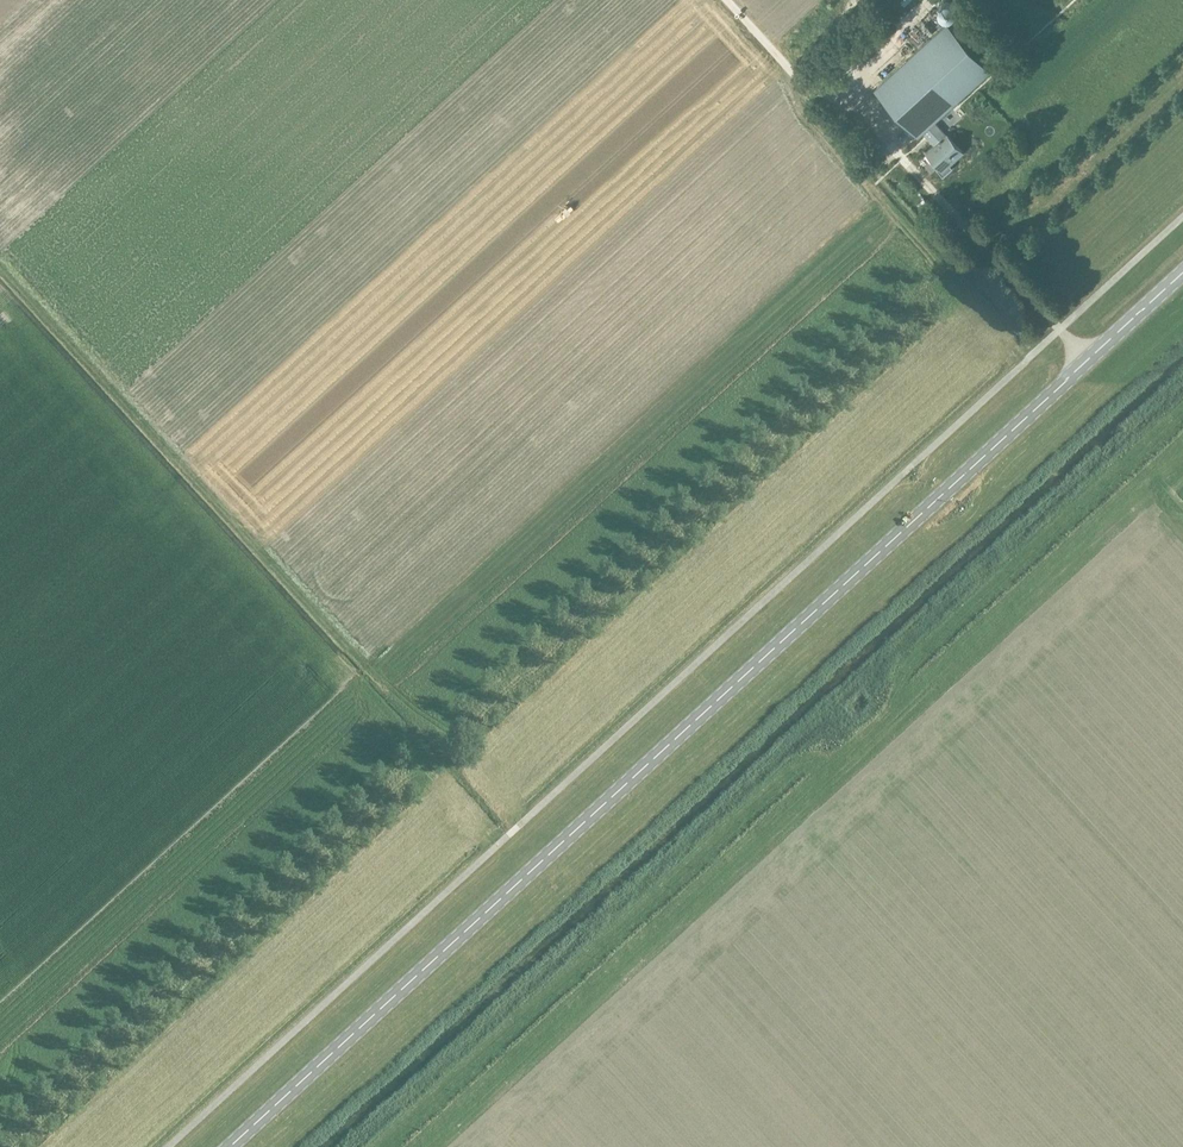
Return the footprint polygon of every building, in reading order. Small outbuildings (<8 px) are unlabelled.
[(948,2),(947,2),(946,3),(945,3),(944,3),(943,4),(942,4),(942,5),(941,5),(941,6),(940,6),(940,7),(939,8),(939,9),(939,10),(939,11),(939,12),(939,13),(939,14),(939,15),(940,16),(940,17),(941,17),(941,18),(942,18),(942,19),(943,19),(944,20),(945,20),(946,20),(947,20),(948,20),(949,20),(950,20),(951,20),(952,19),(953,19),(953,18),(954,18),(955,17),(955,16),(956,15),(956,14),(957,13),(957,12),(957,11),(956,10),(956,9),(956,8),(955,7),(955,6),(954,5),(953,5),(953,4),(952,4),(951,3),(950,3),(949,3),(948,2)] [(874,90),(917,138),(922,133),(935,146),(927,154),(939,167),(936,170),(942,176),(952,168),(948,164),(962,152),(947,135),(946,136),(934,123),(989,72),(946,24),(874,90)] [(880,27),(878,37),(887,39),(889,28),(880,27)] [(905,55),(915,48),(912,43),(901,49),(905,55)] [(836,67),(839,72),(848,67),(845,62),(836,67)] [(879,154),(874,163),(881,167),(886,158),(879,154)]
